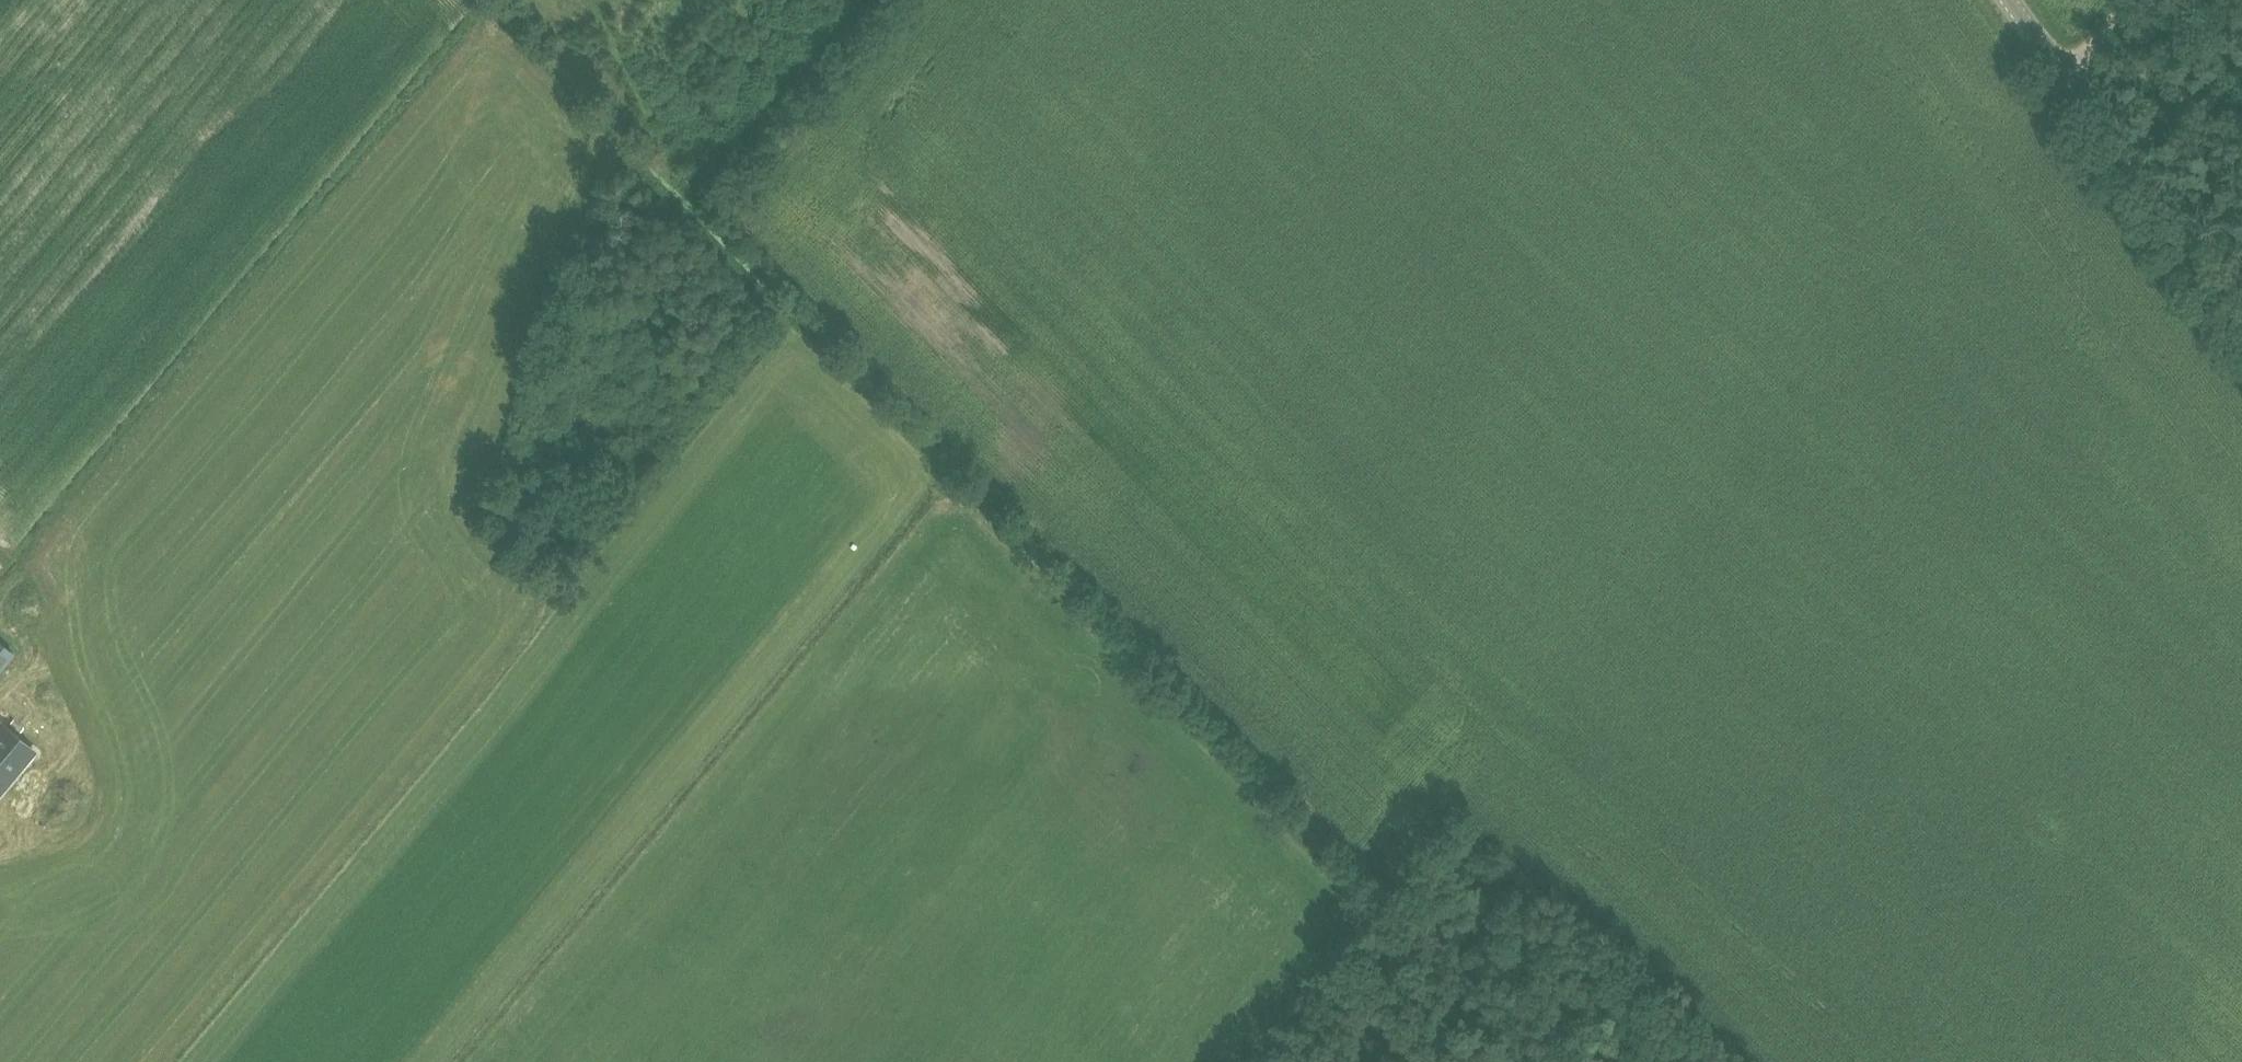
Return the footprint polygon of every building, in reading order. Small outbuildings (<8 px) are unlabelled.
[(14,655),(0,644),(0,671),(14,655)] [(0,722),(0,786),(32,748),(0,722)]
